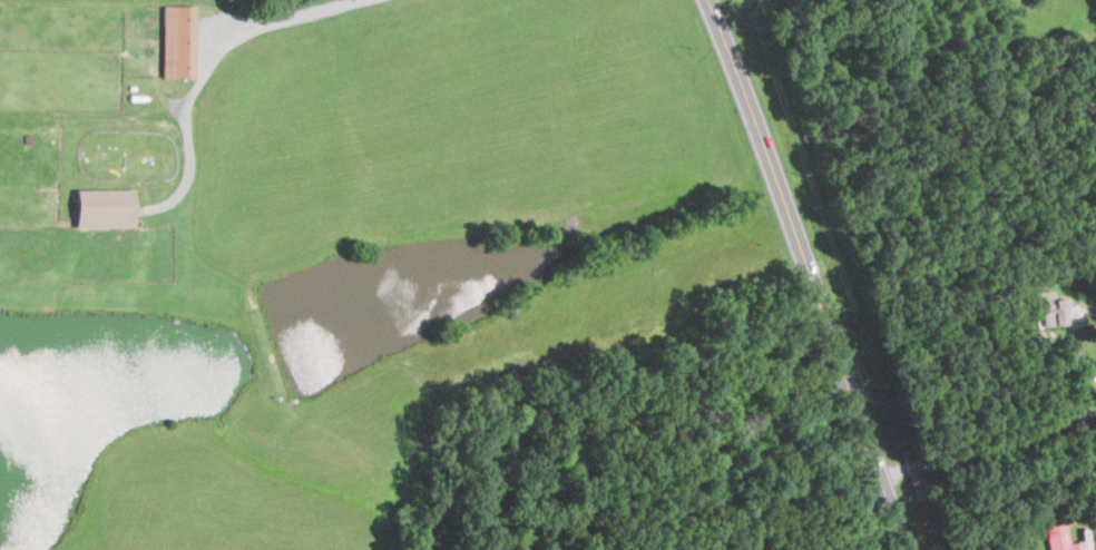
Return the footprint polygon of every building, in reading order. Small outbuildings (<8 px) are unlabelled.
[(194,5),(162,4),(160,76),(193,77),(194,5)] [(133,188),(74,189),(75,227),(133,226),(133,188)] [(1034,291),(1038,326),(1068,323),(1066,297),(1053,298),(1052,289),(1034,291)] [(1065,523),(1045,525),(1047,549),(1077,549),(1076,542),(1066,543),(1065,523)]
